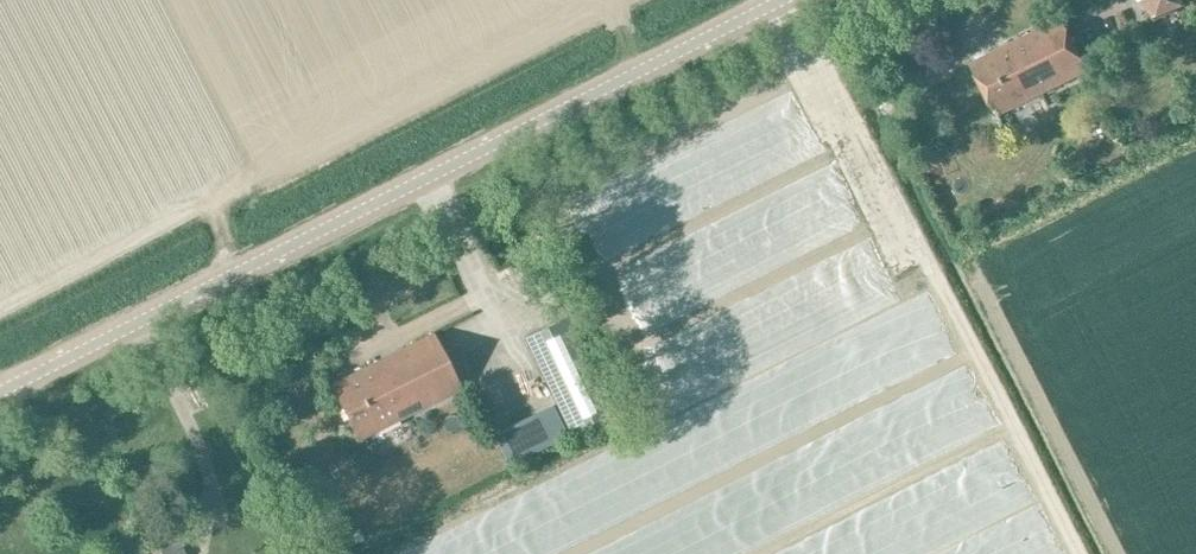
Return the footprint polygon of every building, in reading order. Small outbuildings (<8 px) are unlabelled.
[(1152,22),(1185,6),(1181,0),(1141,0),(1152,22)] [(1061,19),(971,64),(995,112),(1085,67),(1061,19)] [(523,340),(570,435),(616,414),(569,318),(523,340)] [(333,386),(359,441),(461,390),(434,336),(333,386)] [(569,437),(553,407),(493,435),(509,466),(569,437)] [(209,498),(218,519),(233,512),(224,492),(209,498)] [(181,543),(149,553),(185,553),(181,543)]
